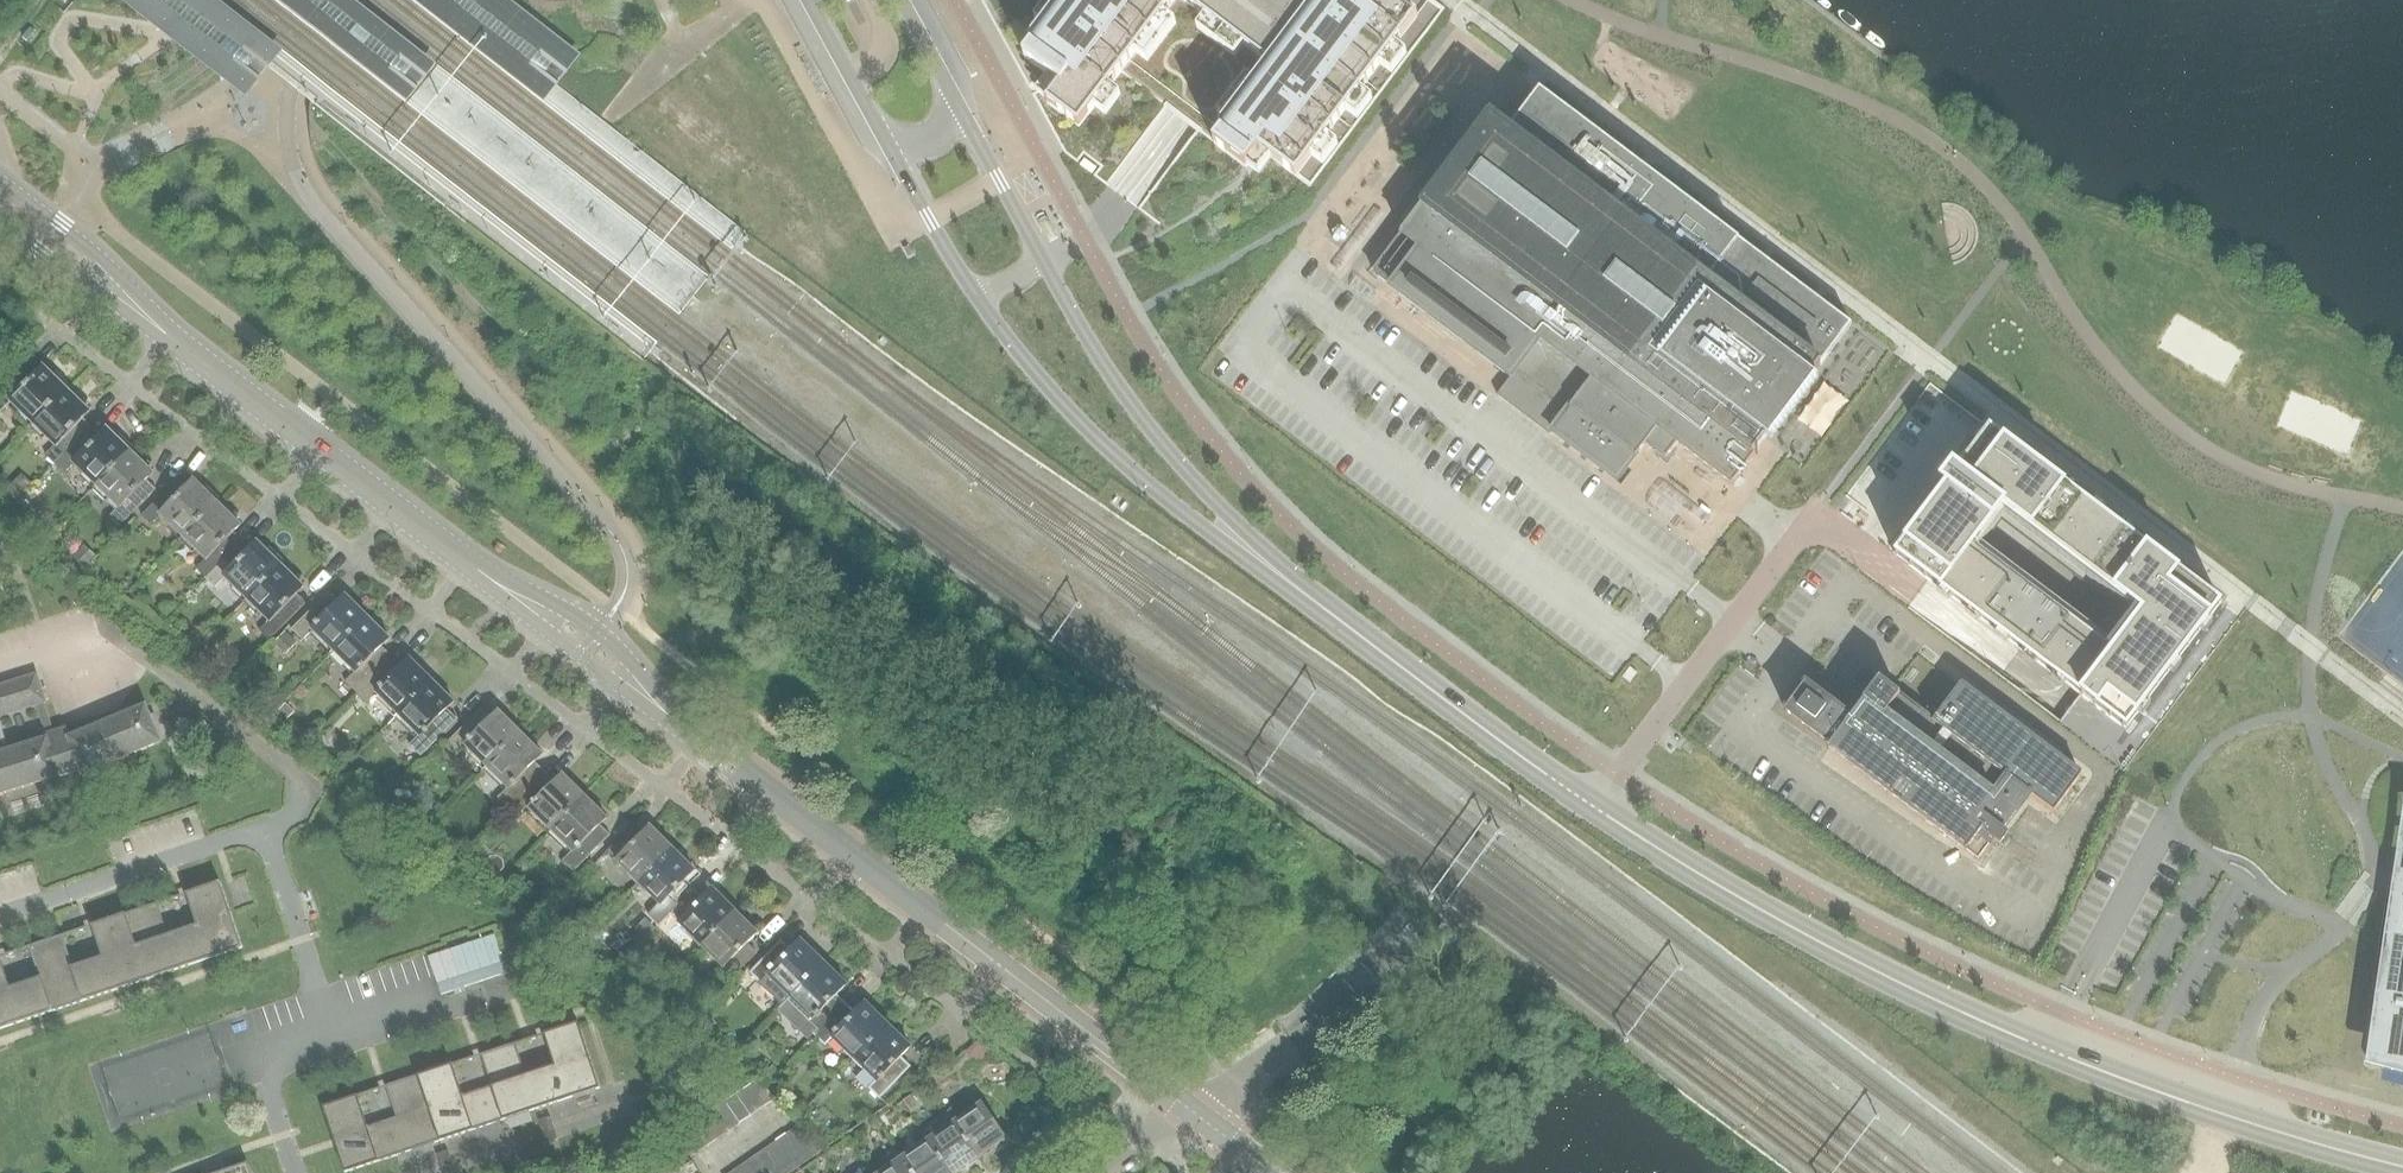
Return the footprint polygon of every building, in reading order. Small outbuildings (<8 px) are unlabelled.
[(255,99),(289,54),(222,0),(127,0),(255,99)] [(353,0),(287,0),(415,102),(427,86),(441,69),(353,0)] [(548,106),(583,61),(505,0),(411,0),(548,106)] [(1025,58),(1061,85),(1047,104),(1079,128),(1176,0),(1068,0),(1025,58)] [(1271,69),(1215,143),(1214,144),(1246,168),(1260,150),(1296,177),(1297,176),(1418,17),(1395,0),(1180,0),(1271,69)] [(1508,132),(1488,117),(1447,172),(1401,233),(1403,234),(1374,272),(1392,286),(1391,288),(1396,292),(1396,293),(1398,294),(1399,294),(1426,314),(1426,315),(1428,317),(1429,316),(1435,321),(1434,321),(1436,323),(1437,323),(1465,343),(1464,344),(1467,346),(1467,345),(1473,350),(1473,351),(1475,352),(1476,352),(1502,372),(1504,374),(1505,373),(1510,378),(1497,396),(1550,435),(1552,432),(1617,481),(1636,456),(1646,443),(1659,454),(1661,456),(1661,455),(1666,455),(1670,454),(1670,455),(1672,452),(1671,452),(1678,443),(1733,485),(1755,456),(1754,455),(1763,443),(1820,367),(1819,367),(1850,328),(1850,327),(1852,325),(1563,107),(1563,108),(1540,90),(1508,132)] [(914,255),(909,246),(904,249),(909,258),(914,255)] [(37,374),(24,360),(0,385),(0,410),(1,411),(11,401),(33,423),(66,389),(44,367),(37,374)] [(90,412),(66,389),(33,423),(54,444),(44,454),(54,464),(91,427),(83,419),(90,412)] [(101,435),(91,427),(54,464),(64,473),(74,463),(97,485),(130,451),(107,429),(101,435)] [(2221,602),(1989,427),(1958,468),(1951,463),(1950,465),(1951,466),(1941,478),(1940,478),(1939,480),(1945,485),(1893,553),(2125,729),(2221,602)] [(147,481),(153,474),(130,451),(97,485),(118,506),(107,516),(118,526),(155,489),(147,481)] [(216,502),(200,486),(194,480),(187,487),(178,479),(142,517),(152,526),(162,516),(183,537),(216,502)] [(240,526),(216,502),(183,537),(207,559),(196,570),(205,578),(242,541),(233,532),(240,526)] [(258,542),(251,549),(242,541),(205,578),(215,589),(226,578),(247,599),(280,565),(258,542)] [(85,545),(73,557),(84,568),(96,556),(85,545)] [(304,588),(280,565),(247,599),(270,621),(260,631),(270,641),(306,603),(297,594),(304,588)] [(368,617),(349,598),(346,596),(339,602),(329,592),(293,629),(305,640),(315,630),(335,650),(368,617)] [(390,639),(368,617),(335,650),(357,672),(346,683),(356,693),(393,656),(383,646),(390,639)] [(286,631),(274,643),(286,655),(298,643),(286,631)] [(193,632),(187,639),(195,647),(202,640),(193,632)] [(403,666),(393,656),(356,693),(368,704),(378,695),(398,715),(432,680),(410,659),(403,666)] [(148,705),(70,738),(67,729),(54,732),(39,677),(0,688),(0,715),(37,705),(45,737),(6,747),(0,724),(0,794),(84,771),(161,738),(148,705)] [(1999,844),(2006,835),(2002,832),(2029,795),(2053,813),(2081,776),(2057,758),(2059,756),(1996,709),(1994,711),(1960,685),(1933,721),(1879,680),(1863,701),(1850,718),(1814,691),(1816,688),(1811,684),(1813,681),(1811,679),(1808,683),(1801,684),(1797,681),(1796,683),(1799,686),(1795,692),(1798,694),(1785,711),(1831,745),(1828,749),(1977,860),(1993,840),(1999,844)] [(454,703),(432,680),(398,715),(420,736),(410,746),(422,757),(458,720),(447,709),(454,703)] [(287,705),(280,712),(286,718),(293,711),(287,705)] [(466,745),(488,766),(519,734),(497,711),(490,718),(480,708),(445,744),(456,755),(466,745)] [(499,796),(510,808),(545,771),(535,763),(542,756),(519,734),(488,766),(508,786),(499,796)] [(531,809),(552,829),(584,796),(562,773),(555,780),(545,771),(510,808),(521,819),(531,809)] [(607,818),(584,796),(552,829),(573,850),(563,860),(575,871),(610,835),(600,825),(607,818)] [(2402,1073),(2402,825),(2397,868),(2394,887),(2371,1044),(2368,1064),(2402,1073)] [(607,852),(639,884),(673,849),(650,827),(639,838),(630,828),(607,852)] [(639,884),(669,914),(693,890),(685,882),(695,871),(673,849),(639,884)] [(243,947),(221,882),(187,894),(198,925),(168,935),(158,903),(150,906),(99,924),(92,926),(103,957),(74,967),(63,935),(59,937),(29,947),(40,978),(11,988),(0,957),(0,1029),(243,947)] [(669,914),(701,945),(735,911),(713,889),(702,900),(693,890),(669,914)] [(757,933),(735,911),(701,945),(733,977),(757,953),(747,943),(757,933)] [(495,931),(429,953),(442,991),(508,970),(495,931)] [(784,1004),(824,963),(801,941),(791,951),(780,940),(750,971),(784,1004)] [(784,1004),(816,1034),(845,1004),(837,995),(847,985),(824,963),(784,1004)] [(865,1003),(855,1013),(845,1004),(816,1034),(827,1045),(834,1037),(855,1057),(888,1025),(865,1003)] [(699,1022),(691,1030),(702,1040),(710,1033),(699,1022)] [(345,1172),(441,1141),(600,1088),(578,1023),(544,1034),(555,1066),(526,1075),(515,1044),(481,1055),(492,1087),(462,1096),(452,1064),(387,1086),(397,1118),(368,1127),(358,1096),(324,1107),(345,1172)] [(911,1047),(888,1025),(855,1057),(878,1079),(870,1086),(881,1097),(911,1066),(901,1057),(911,1047)] [(771,1068),(761,1077),(768,1084),(778,1074),(771,1068)] [(762,1109),(775,1100),(758,1080),(748,1087),(762,1109)] [(751,1116),(762,1109),(748,1087),(736,1095),(751,1116)] [(751,1116),(736,1095),(725,1102),(739,1124),(751,1116)] [(982,1103),(968,1112),(959,1100),(947,1108),(956,1121),(980,1156),(1006,1138),(982,1103)] [(729,1131),(739,1124),(725,1102),(714,1110),(729,1131)] [(714,1110),(704,1117),(718,1138),(729,1131),(714,1110)] [(707,1146),(718,1138),(704,1117),(692,1125),(707,1146)] [(538,1125),(546,1148),(558,1144),(550,1120),(538,1125)] [(956,1121),(929,1139),(952,1172),(955,1172),(980,1156),(956,1121)] [(692,1125),(679,1133),(695,1154),(707,1146),(692,1125)] [(814,1147),(797,1127),(787,1134),(801,1156),(814,1147)] [(801,1156),(787,1134),(777,1141),(792,1162),(801,1156)] [(903,1157),(914,1172),(952,1172),(929,1139),(903,1157)] [(792,1162),(777,1141),(766,1149),(782,1169),(792,1162)] [(678,1155),(673,1144),(661,1149),(667,1160),(678,1155)] [(766,1149),(757,1155),(769,1172),(776,1172),(782,1169),(766,1149)] [(437,1155),(443,1172),(456,1172),(449,1151),(437,1155)] [(650,1155),(656,1167),(664,1163),(659,1151),(650,1155)] [(656,1167),(650,1155),(641,1158),(647,1171),(656,1167)] [(757,1155),(746,1162),(754,1172),(769,1172),(757,1155)] [(903,1157),(880,1172),(914,1172),(903,1157)] [(746,1162),(736,1170),(738,1172),(754,1172),(746,1162)] [(2313,1164),(2310,1172),(2347,1172),(2313,1164)]
